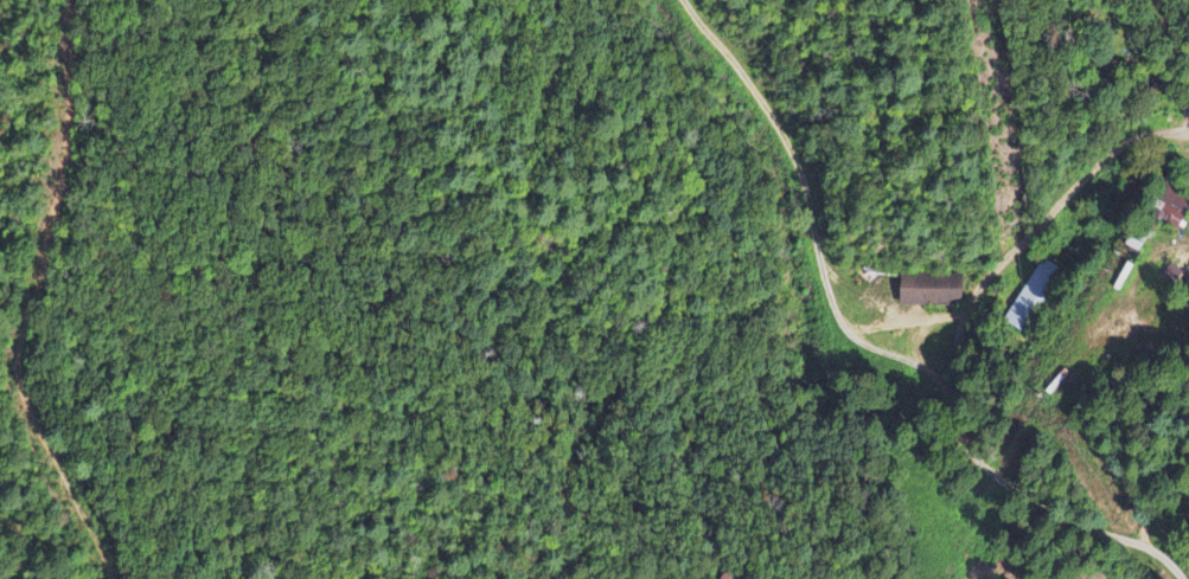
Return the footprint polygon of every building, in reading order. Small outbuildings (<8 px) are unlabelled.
[(1123,247),(1138,255),(1155,223),(1172,231),(1188,199),(1158,182),(1123,247)] [(1023,332),(1055,267),(1039,259),(1007,324),(1023,332)] [(903,308),(962,305),(960,275),(901,278),(903,308)]
